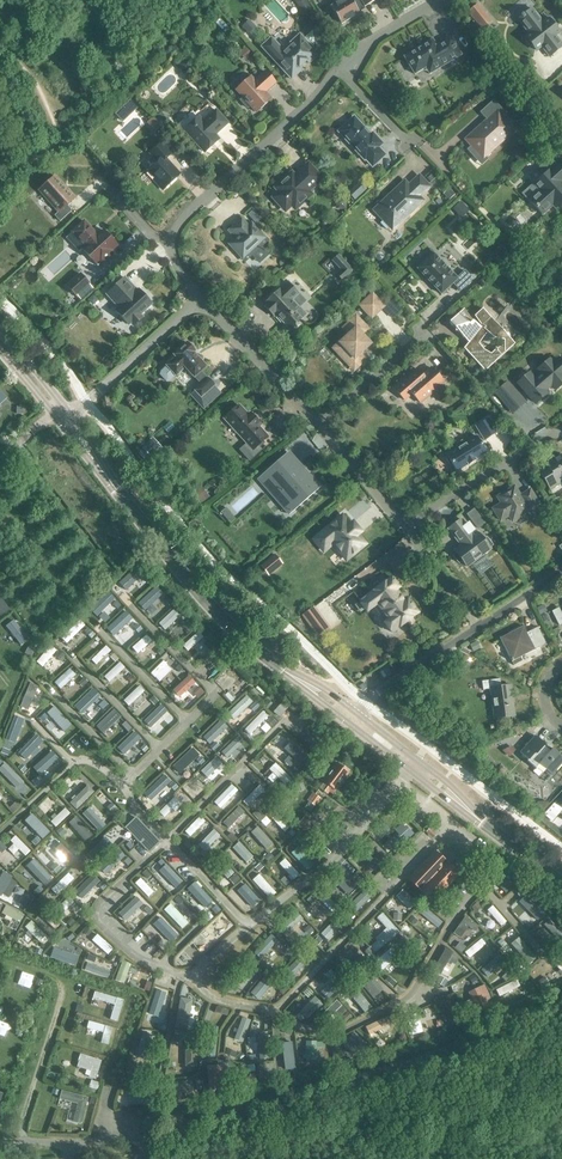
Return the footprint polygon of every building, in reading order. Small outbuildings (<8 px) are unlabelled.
[(376,0),(340,0),(330,6),(341,24),(359,13),(357,9),(363,6),(364,7),(376,0)] [(479,3),(469,11),(476,20),(486,13),(479,3)] [(543,24),(531,9),(523,15),(522,14),(520,16),(521,17),(518,19),(529,34),(525,37),(526,38),(524,39),(530,46),(532,45),(536,50),(541,46),(550,57),(561,47),(561,45),(555,36),(559,32),(555,27),(557,25),(551,18),(549,20),(549,19),(543,24)] [(243,27),(256,41),(261,36),(255,29),(256,28),(250,21),(243,27)] [(318,54),(312,48),(321,40),(313,32),(304,40),(300,36),(283,52),(272,39),(262,48),(291,79),(301,70),(299,68),(306,61),(308,63),(318,54)] [(435,43),(431,36),(401,54),(414,74),(425,68),(429,74),(462,55),(450,35),(435,43)] [(265,93),(275,83),(265,71),(254,81),(251,77),(236,90),(243,98),(240,100),(247,108),(250,106),(256,112),(270,99),(265,93)] [(132,110),(125,102),(110,116),(116,124),(132,110)] [(215,135),(228,123),(216,110),(203,122),(198,117),(184,130),(204,152),(219,139),(215,135)] [(465,140),(483,159),(516,129),(498,110),(465,140)] [(373,133),(370,135),(354,117),(338,132),(364,160),(365,159),(372,166),(385,155),(378,148),(382,144),(373,133)] [(154,119),(149,124),(156,131),(161,126),(154,119)] [(153,180),(162,190),(179,174),(165,159),(171,154),(162,143),(150,153),(156,160),(156,163),(149,170),(156,178),(153,180)] [(555,208),(561,202),(561,161),(555,153),(539,167),(545,174),(533,184),(540,191),(529,201),(542,215),(552,205),(555,208)] [(308,191),(321,179),(308,164),(295,177),(291,173),(276,188),(279,192),(273,198),(285,211),(291,205),(295,209),(311,195),(308,191)] [(56,174),(38,190),(58,211),(54,214),(59,220),(71,209),(65,202),(75,195),(56,174)] [(418,196),(429,186),(419,176),(409,186),(404,181),(374,210),(383,220),(380,223),(386,229),(389,227),(392,229),(423,201),(418,196)] [(105,229),(99,234),(85,219),(71,232),(85,247),(82,249),(98,267),(101,264),(102,266),(116,253),(115,252),(120,247),(116,241),(116,240),(111,235),(110,235),(105,229)] [(253,223),(250,227),(243,220),(228,234),(236,242),(229,248),(248,266),(272,242),(253,223)] [(465,271),(457,278),(433,253),(417,269),(441,294),(453,283),(460,291),(472,279),(465,271)] [(337,275),(342,280),(352,271),(338,255),(332,261),(341,270),(337,275)] [(79,270),(66,283),(76,294),(89,280),(79,270)] [(137,289),(136,290),(122,277),(105,294),(118,307),(114,311),(127,324),(129,322),(132,325),(141,316),(139,314),(151,302),(137,289)] [(292,300),(298,294),(287,282),(281,289),(280,288),(265,303),(263,305),(274,317),(276,315),(289,329),(301,318),(295,312),(299,308),(292,300)] [(372,290),(359,303),(372,318),(386,304),(372,290)] [(460,350),(484,375),(515,345),(482,310),(473,319),(482,329),(460,350)] [(325,355),(345,377),(358,366),(352,360),(362,351),(354,342),(360,337),(348,324),(335,335),(341,341),(325,355)] [(207,368),(194,349),(167,373),(184,388),(192,381),(198,388),(211,377),(204,370),(207,368)] [(521,380),(526,386),(523,389),(535,403),(546,394),(544,391),(551,384),(555,389),(561,384),(561,380),(560,377),(561,375),(561,363),(559,359),(553,364),(549,360),(538,369),(542,373),(534,380),(529,373),(521,380)] [(420,403),(444,383),(431,368),(423,375),(417,369),(394,389),(405,401),(412,394),(420,403)] [(507,383),(495,393),(501,399),(512,389),(507,383)] [(118,401),(110,407),(118,416),(125,411),(118,401)] [(250,413),(247,415),(238,405),(223,419),(246,444),(241,448),(252,460),(263,451),(258,446),(267,437),(258,427),(261,425),(250,413)] [(476,426),(485,440),(497,433),(488,418),(476,426)] [(475,459),(487,451),(477,435),(466,442),(465,440),(463,440),(456,444),(456,446),(457,448),(446,455),(447,457),(445,458),(449,464),(451,463),(456,471),(468,464),(468,465),(476,460),(475,459)] [(561,455),(547,464),(546,464),(537,470),(550,490),(561,482),(561,455)] [(285,474),(276,463),(258,478),(267,490),(271,487),(292,511),(313,495),(308,489),(314,484),(298,465),(285,474)] [(530,490),(520,496),(514,486),(497,497),(501,503),(493,509),(500,521),(509,516),(512,521),(529,511),(528,509),(538,503),(530,490)] [(221,512),(230,523),(235,519),(225,508),(221,512)] [(478,533),(474,537),(461,520),(448,529),(459,542),(460,542),(462,545),(455,551),(456,553),(453,556),(459,563),(462,561),(467,567),(473,562),(476,565),(484,558),(482,555),(490,549),(489,548),(492,545),(487,538),(484,540),(478,533)] [(347,522),(318,544),(327,555),(336,548),(349,565),(368,550),(361,541),(364,539),(358,529),(355,532),(347,522)] [(280,561),(275,555),(261,566),(266,573),(280,561)] [(136,566),(119,582),(125,589),(143,572),(136,566)] [(365,597),(359,602),(367,611),(373,607),(376,604),(385,616),(381,619),(392,632),(396,629),(397,629),(414,616),(418,613),(407,599),(405,601),(396,590),(399,587),(391,578),(388,580),(387,580),(370,593),(365,597)] [(154,587),(138,603),(145,609),(160,594),(154,587)] [(108,591),(88,610),(93,615),(113,597),(108,591)] [(120,604),(105,619),(110,624),(126,610),(120,604)] [(335,629),(311,607),(299,618),(325,639),(335,629)] [(561,614),(558,608),(552,611),(559,625),(561,623),(561,614)] [(174,610),(159,624),(165,630),(180,616),(174,610)] [(77,619),(63,632),(68,637),(82,624),(77,619)] [(132,621),(116,635),(122,642),(138,628),(132,621)] [(537,627),(526,633),(523,626),(500,638),(513,665),(522,661),(519,655),(533,647),(534,650),(546,644),(537,627)] [(92,632),(75,651),(80,656),(98,637),(92,632)] [(198,632),(183,646),(188,652),(204,637),(198,632)] [(146,635),(132,648),(137,653),(152,641),(146,635)] [(470,645),(473,651),(479,648),(476,642),(470,645)] [(50,646),(37,662),(43,667),(56,651),(50,646)] [(106,646),(91,660),(96,665),(101,661),(102,662),(109,656),(108,654),(111,651),(106,646)] [(161,647),(144,664),(149,669),(166,653),(161,647)] [(217,651),(202,665),(206,671),(208,669),(210,671),(214,668),(212,665),(216,662),(221,667),(226,663),(221,658),(222,656),(217,651)] [(454,666),(461,671),(466,664),(459,659),(454,666)] [(102,677),(108,683),(125,667),(119,661),(102,677)] [(70,669),(55,683),(61,689),(76,675),(70,669)] [(133,676),(114,693),(119,699),(140,680),(133,672),(131,674),(133,676)] [(189,676),(173,691),(179,698),(195,683),(189,676)] [(511,685),(501,686),(500,678),(482,681),(483,689),(490,689),(494,718),(515,715),(511,685)] [(30,683),(20,707),(28,710),(38,686),(30,683)] [(93,687),(76,703),(82,709),(89,702),(95,708),(100,702),(101,703),(105,698),(99,692),(99,693),(93,687)] [(145,692),(129,707),(134,712),(150,697),(145,692)] [(243,699),(225,716),(230,721),(248,704),(243,699)] [(105,701),(90,716),(96,723),(105,713),(108,715),(111,712),(109,710),(111,708),(105,701)] [(282,702),(274,712),(279,717),(288,707),(282,702)] [(161,705),(146,718),(152,725),(167,711),(161,705)] [(46,712),(44,714),(43,712),(37,717),(50,731),(56,725),(48,717),(50,715),(50,714),(48,712),(46,712)] [(258,716),(246,729),(251,734),(257,727),(259,729),(262,726),(260,724),(263,721),(258,716)] [(14,717),(6,735),(15,739),(23,722),(14,717)] [(118,719),(105,731),(110,736),(117,729),(119,731),(123,728),(121,726),(123,725),(129,732),(133,729),(126,721),(123,724),(118,719)] [(220,721),(206,735),(212,741),(226,727),(220,721)] [(137,743),(142,738),(135,731),(120,744),(125,750),(134,741),(137,743)] [(281,732),(267,746),(272,751),(286,738),(281,732)] [(304,741),(314,750),(322,741),(312,732),(304,741)] [(36,735),(16,756),(21,761),(34,748),(36,749),(40,745),(38,743),(41,740),(36,735)] [(550,751),(544,746),(545,744),(535,736),(520,752),(528,759),(527,760),(535,768),(539,764),(551,775),(561,762),(561,756),(553,748),(550,751)] [(237,737),(221,753),(225,757),(236,747),(240,751),(245,746),(237,737)] [(201,740),(185,755),(189,760),(205,745),(201,740)] [(300,745),(284,762),(290,768),(306,752),(300,745)] [(1,753),(8,759),(14,753),(7,746),(1,753)] [(51,751),(36,765),(40,771),(56,757),(51,751)] [(216,758),(201,771),(207,778),(222,764),(216,758)] [(179,760),(164,775),(170,781),(185,766),(179,760)] [(269,769),(286,786),(292,780),(275,763),(269,769)] [(347,787),(342,784),(351,774),(337,763),(323,780),(322,779),(317,786),(324,792),(328,787),(336,793),(337,792),(341,795),(347,787)] [(9,787),(15,781),(6,772),(7,770),(2,765),(0,766),(0,778),(9,787)] [(194,778),(180,792),(186,798),(200,784),(194,778)] [(158,780),(142,798),(147,803),(164,785),(158,780)] [(64,795),(70,789),(64,783),(58,789),(64,795)] [(88,785),(70,803),(77,810),(94,792),(88,785)] [(232,785),(214,802),(220,809),(238,791),(232,785)] [(243,802),(248,807),(265,790),(260,785),(243,802)] [(174,797),(159,812),(164,818),(173,809),(175,811),(179,807),(177,805),(179,803),(174,797)] [(239,806),(223,823),(228,828),(239,818),(241,820),(243,818),(241,816),(245,812),(239,806)] [(83,814),(97,828),(103,823),(89,808),(89,809),(87,807),(82,812),(83,814)] [(56,827),(70,813),(65,808),(57,816),(55,814),(51,817),(53,819),(51,822),(56,827)] [(259,821),(264,815),(258,810),(253,814),(253,815),(252,816),(257,821),(258,820),(259,821)] [(416,830),(399,813),(392,820),(409,837),(416,830)] [(31,822),(45,837),(50,831),(36,817),(31,822)] [(276,822),(291,837),(296,832),(281,817),(276,822)] [(302,832),(312,841),(320,831),(304,817),(296,826),(303,831),(302,832)] [(87,839),(92,834),(78,818),(73,823),(80,832),(78,833),(84,840),(86,838),(87,839)] [(125,828),(149,853),(160,843),(136,818),(125,828)] [(196,820),(183,833),(189,838),(196,830),(198,832),(201,828),(200,826),(201,825),(196,820)] [(205,851),(220,836),(214,830),(199,845),(205,851)] [(257,836),(271,851),(276,846),(263,831),(257,836)] [(31,851),(15,836),(10,841),(26,856),(31,851)] [(106,836),(91,850),(96,855),(112,841),(106,836)] [(333,843),(327,848),(318,838),(312,843),(327,860),(333,855),(331,853),(337,848),(333,843)] [(389,857),(374,841),(367,848),(375,857),(368,864),(375,871),(382,864),(389,857)] [(233,848),(247,863),(253,856),(239,842),(233,848)] [(74,857),(61,844),(55,849),(62,856),(60,857),(64,861),(66,859),(69,862),(74,857)] [(293,855),(307,871),(312,867),(304,857),(306,856),(301,850),(299,852),(298,851),(293,855)] [(435,851),(408,880),(433,904),(460,875),(435,851)] [(115,852),(100,867),(106,872),(114,863),(116,865),(120,861),(118,860),(120,857),(115,852)] [(58,871),(41,853),(36,858),(40,862),(38,864),(45,872),(47,870),(52,876),(58,871)] [(214,863),(227,879),(234,873),(220,857),(214,863)] [(279,864),(294,880),(299,875),(285,859),(279,864)] [(41,882),(26,866),(20,871),(29,880),(27,883),(33,889),(41,882)] [(333,880),(349,896),(357,889),(355,886),(356,884),(342,871),(333,880)] [(157,877),(172,892),(177,887),(172,882),(174,880),(170,876),(168,878),(162,872),(157,877)] [(253,880),(269,899),(276,893),(265,880),(267,878),(262,873),(260,875),(259,874),(253,880)] [(0,884),(0,895),(1,896),(11,878),(5,874),(0,884)] [(92,875),(78,889),(84,895),(98,880),(92,875)] [(135,883),(148,897),(154,892),(146,884),(148,883),(145,880),(143,881),(141,878),(135,883)] [(188,887),(202,903),(207,898),(200,889),(203,887),(197,880),(188,887)] [(125,886),(111,899),(115,904),(119,900),(121,903),(126,898),(124,896),(129,891),(125,886)] [(321,892),(335,908),(341,904),(327,887),(321,892)] [(366,889),(350,904),(357,910),(360,907),(361,909),(364,906),(363,905),(372,895),(366,889)] [(396,896),(410,910),(416,903),(403,890),(396,896)] [(233,898),(248,913),(253,908),(238,893),(233,898)] [(304,901),(318,917),(324,912),(310,896),(304,901)] [(69,897),(55,911),(60,916),(68,908),(70,909),(73,907),(71,905),(74,902),(69,897)] [(545,914),(531,897),(525,902),(540,919),(545,914)] [(142,902),(126,918),(131,924),(139,915),(141,918),(147,912),(145,910),(147,907),(142,902)] [(164,910),(182,928),(189,922),(170,904),(164,910)] [(24,915),(6,905),(2,913),(6,915),(5,918),(11,921),(12,919),(20,923),(24,915)] [(506,921),(493,906),(487,910),(501,926),(506,921)] [(420,913),(438,928),(442,922),(424,907),(420,913)] [(41,915),(55,930),(60,925),(45,910),(41,915)] [(297,911),(279,928),(283,933),(294,923),(297,926),(304,918),(297,911)] [(375,939),(377,941),(370,947),(375,952),(382,947),(383,947),(399,932),(382,913),(377,918),(386,929),(375,939)] [(465,916),(453,933),(460,938),(468,926),(475,931),(479,926),(465,916)] [(337,918),(324,931),(329,936),(337,929),(341,933),(346,927),(337,918)] [(46,935),(31,921),(25,927),(29,930),(26,933),(30,938),(33,935),(39,942),(46,935)] [(147,926),(164,942),(169,937),(161,928),(163,926),(158,922),(156,924),(153,921),(147,926)] [(561,927),(561,925),(558,921),(550,929),(548,927),(543,932),(545,934),(550,939),(561,927)] [(143,930),(131,942),(138,949),(150,937),(143,930)] [(92,940),(108,955),(113,949),(97,934),(92,940)] [(271,935),(254,954),(261,960),(277,941),(271,935)] [(397,942),(414,964),(422,957),(405,936),(397,942)] [(503,949),(507,954),(521,941),(517,937),(513,940),(512,938),(508,941),(509,943),(503,949)] [(465,952),(470,958),(486,944),(481,939),(465,952)] [(376,956),(384,970),(395,963),(387,949),(376,956)] [(459,958),(454,955),(452,954),(453,953),(445,949),(434,970),(441,974),(447,963),(451,965),(452,963),(455,965),(459,958)] [(50,958),(68,963),(70,956),(52,951),(50,958)] [(522,972),(537,958),(532,953),(517,966),(513,962),(509,965),(513,969),(513,970),(517,975),(521,971),(522,972)] [(350,965),(340,955),(335,960),(351,978),(368,962),(361,955),(350,965)] [(498,955),(479,971),(485,977),(503,961),(498,955)] [(557,956),(552,960),(560,970),(558,972),(561,975),(561,974),(561,961),(557,956)] [(298,958),(285,972),(292,979),(297,974),(295,972),(299,969),(303,972),(307,967),(298,958)] [(115,980),(124,983),(131,964),(122,961),(115,980)] [(105,977),(107,970),(87,964),(85,970),(105,977)] [(341,977),(330,964),(325,969),(332,976),(330,979),(334,983),(341,977)] [(242,965),(231,978),(236,983),(242,976),(245,979),(249,974),(246,972),(247,970),(242,965)] [(504,981),(514,977),(511,969),(501,972),(504,981)] [(268,973),(252,992),(259,998),(274,979),(268,973)] [(440,975),(437,982),(448,987),(451,980),(448,978),(440,975)] [(383,989),(373,978),(369,982),(365,977),(360,982),(358,980),(354,984),(357,988),(361,984),(373,998),(383,989)] [(496,990),(499,996),(520,986),(517,980),(496,990)] [(484,985),(468,993),(472,1000),(471,1000),(474,1006),(478,1013),(490,1006),(488,1001),(492,999),(484,985)] [(302,992),(309,999),(314,994),(307,987),(302,992)] [(341,996),(358,1014),(365,1008),(355,998),(358,995),(350,987),(341,996)] [(28,995),(7,989),(5,996),(26,1002),(28,995)] [(124,1000),(95,991),(93,999),(114,1005),(110,1019),(117,1021),(124,1000)] [(152,997),(148,1017),(157,1018),(161,999),(152,997)] [(303,1023),(323,1004),(316,997),(311,1002),(309,1000),(307,1003),(308,1005),(296,1016),(303,1023)] [(180,998),(175,1028),(187,1030),(193,1000),(180,998)] [(337,1000),(323,1014),(328,1019),(335,1012),(340,1018),(347,1011),(337,1000)] [(449,1022),(459,1016),(449,1000),(439,1006),(444,1014),(441,1016),(444,1022),(447,1020),(449,1022)] [(423,1032),(419,1018),(418,1018),(416,1014),(414,1015),(415,1020),(408,1021),(412,1035),(423,1032)] [(389,1016),(365,1027),(369,1035),(378,1031),(380,1036),(386,1033),(385,1032),(390,1029),(388,1026),(392,1024),(389,1016)] [(113,1028),(89,1021),(87,1028),(104,1033),(101,1043),(108,1045),(113,1028)] [(242,1044),(249,1027),(242,1024),(238,1034),(235,1033),(234,1036),(237,1037),(235,1042),(242,1044)] [(150,1025),(146,1043),(152,1045),(155,1033),(158,1033),(159,1029),(156,1028),(157,1027),(150,1025)] [(274,1036),(274,1042),(292,1044),(293,1037),(283,1036),(283,1032),(275,1032),(275,1036),(274,1036)] [(209,1053),(216,1054),(218,1033),(211,1033),(209,1053)] [(342,1046),(354,1055),(364,1043),(353,1033),(342,1046)] [(185,1067),(197,1067),(197,1034),(186,1034),(185,1067)] [(262,1060),(269,1059),(268,1039),(261,1040),(261,1041),(259,1041),(259,1047),(261,1047),(262,1060)] [(306,1061),(320,1061),(320,1052),(317,1052),(317,1048),(326,1048),(326,1042),(317,1042),(306,1042),(306,1052),(303,1052),(303,1058),(306,1058),(306,1061)] [(141,1050),(136,1068),(143,1070),(146,1059),(149,1059),(151,1054),(148,1053),(148,1052),(141,1050)] [(102,1061),(80,1054),(78,1061),(79,1061),(77,1067),(91,1071),(89,1078),(96,1080),(102,1061)] [(292,1057),(274,1060),(275,1068),(278,1067),(278,1071),(284,1070),(283,1067),(293,1065),(292,1057)] [(220,1071),(223,1085),(228,1084),(227,1079),(231,1078),(231,1077),(231,1074),(230,1074),(228,1067),(221,1068),(222,1071),(220,1071)] [(201,1075),(203,1081),(216,1079),(215,1072),(201,1075)] [(100,1083),(91,1080),(89,1088),(92,1088),(91,1092),(97,1094),(100,1083)] [(167,1084),(169,1095),(194,1091),(192,1080),(167,1084)] [(133,1083),(133,1091),(158,1093),(158,1084),(133,1083)] [(89,1097),(68,1092),(66,1099),(88,1104),(89,1097)]
